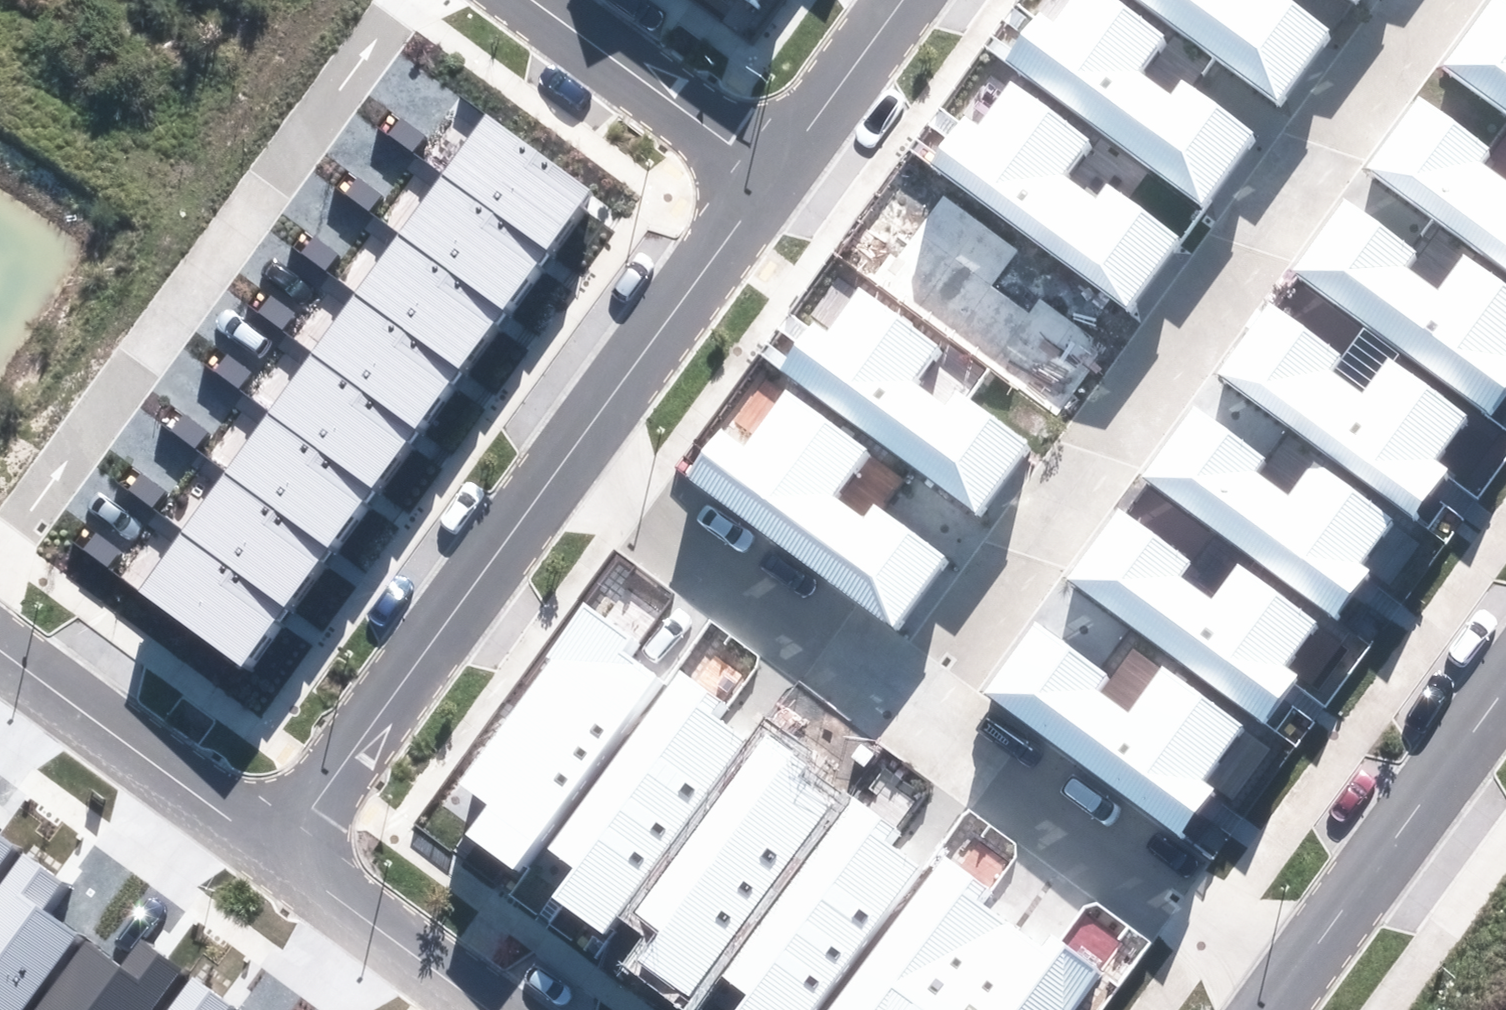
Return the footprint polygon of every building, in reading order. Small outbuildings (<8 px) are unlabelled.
[(1268,133),(1189,77),(1177,94),(1147,72),(1172,37),(1121,0),(1080,0),(1059,30),(1046,20),(1012,68),(1211,211),(1268,133)] [(1342,32),(1298,0),(1133,0),(1285,110),(1342,32)] [(1502,0),(1494,0),(1440,75),(1505,122),(1505,3),(1502,0)] [(1136,315),(1193,237),(1114,180),(1102,197),(1072,175),(1097,140),(1019,84),(984,133),(971,124),(937,171),(1136,315)] [(1425,98),(1368,176),(1505,275),(1505,182),(1491,172),(1504,154),(1425,98)] [(388,132),(413,152),(426,135),(401,115),(388,132)] [(493,119),(450,178),(557,255),(600,196),(493,119)] [(343,192),(368,212),(382,194),(356,175),(343,192)] [(450,178),(407,237),(513,314),(557,255),(450,178)] [(1057,416),(1113,338),(1035,281),(1022,298),(992,277),(1018,242),(940,186),(904,234),(891,225),(857,272),(1057,416)] [(1348,200),(1291,278),(1491,422),(1505,401),(1505,287),(1470,260),(1444,295),(1414,274),(1427,257),(1348,200)] [(300,250),(326,269),(339,252),(314,232),(300,250)] [(407,237),(364,296),(470,373),(513,314),(407,237)] [(985,518),(1042,440),(963,384),(951,401),(921,379),(946,344),(869,288),(833,337),(820,327),(786,375),(985,518)] [(257,312),(282,331),(295,314),(270,294),(257,312)] [(364,296),(321,355),(427,432),(470,373),(364,296)] [(1354,358),(1275,301),(1219,379),(1418,523),(1452,476),(1439,466),(1475,417),(1397,361),(1371,396),(1341,375),(1354,358)] [(213,370),(239,389),(252,372),(227,353),(213,370)] [(321,355),(277,415),(384,491),(427,432),(321,355)] [(913,623),(970,545),(891,488),(879,505),(849,483),(874,448),(796,392),(761,441),(748,432),(713,479),(913,623)] [(1282,461),(1204,404),(1147,482),(1346,626),(1381,579),(1367,569),(1403,521),(1325,464),(1300,499),(1270,478),(1282,461)] [(170,430),(195,449),(209,432),(183,412),(170,430)] [(277,415),(234,474),(341,551),(384,491),(277,415)] [(127,489),(152,508),(166,491),(141,472),(127,489)] [(234,474),(191,533),(297,610),(341,551),(234,474)] [(1200,563),(1122,506),(1065,584),(1264,728),(1299,681),(1286,672),(1321,623),(1243,566),(1218,602),(1188,580),(1200,563)] [(82,549),(108,568),(121,551),(96,532),(82,549)] [(191,533),(148,592),(254,669),(297,610),(191,533)] [(646,636),(598,601),(467,779),(497,802),(476,831),(522,865),(664,672),(635,651),(646,636)] [(1127,667),(1049,610),(992,688),(1191,832),(1226,785),(1213,775),(1248,727),(1170,670),(1145,705),(1115,684),(1127,667)] [(735,700),(687,665),(556,843),(586,865),(565,894),(612,929),(754,736),(724,714),(735,700)] [(818,770),(770,735),(639,913),(670,936),(648,965),(695,999),(837,806),(807,785),(818,770)] [(861,792),(729,970),(760,992),(747,1009),(819,1009),(927,863),(898,841),(909,827),(861,792)] [(10,844),(0,837),(0,858),(10,844)] [(78,933),(45,908),(64,882),(24,853),(0,885),(0,1009),(22,1009),(78,933)] [(956,854),(841,1009),(960,1009),(1022,925),(993,903),(1004,889),(956,854)] [(1110,966),(1062,931),(1051,946),(1022,925),(960,1009),(1078,1009),(1110,966)] [(34,1009),(147,1009),(179,967),(138,937),(119,964),(85,939),(34,1009)] [(197,982),(176,1009),(234,1009),(197,982)]
